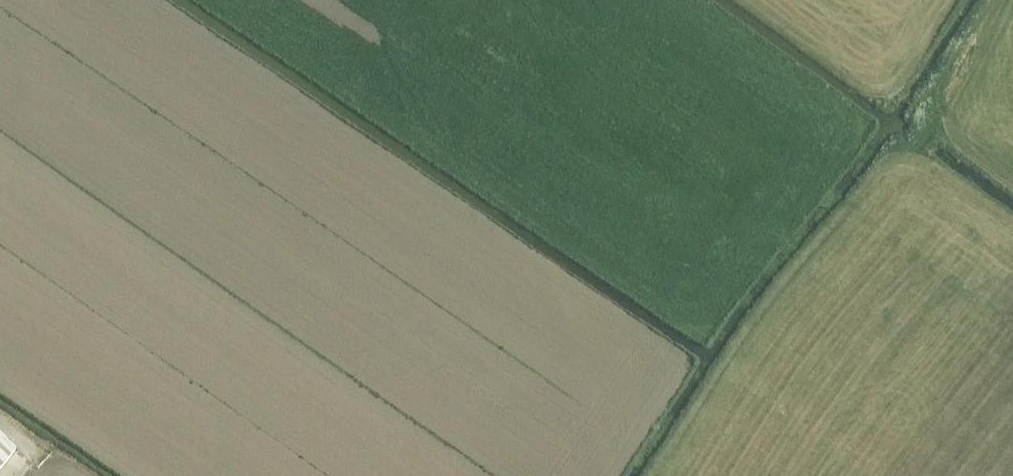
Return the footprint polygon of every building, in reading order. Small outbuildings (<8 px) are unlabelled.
[(0,437),(0,470),(16,449),(0,437)]
